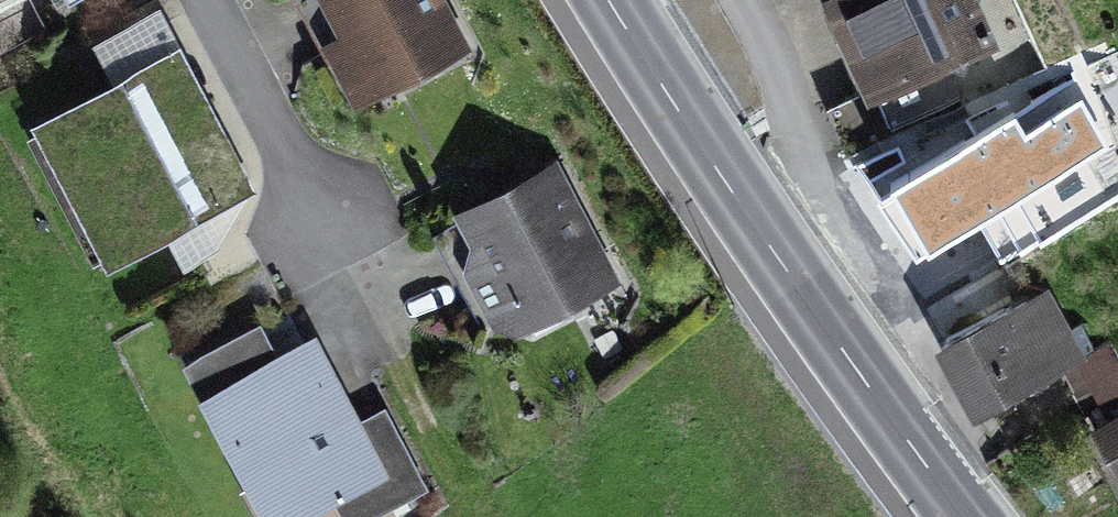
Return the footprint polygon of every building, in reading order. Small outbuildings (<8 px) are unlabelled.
[(15,0),(0,0),(0,8),(15,0)] [(123,18),(156,0),(113,0),(123,18)] [(361,120),(468,64),(434,0),(320,0),(303,9),(361,120)] [(830,5),(872,106),(998,54),(975,0),(843,0),(830,5)] [(181,56),(34,132),(111,281),(259,204),(181,56)] [(946,178),(866,226),(913,305),(993,257),(946,178)] [(567,180),(446,229),(495,348),(616,299),(567,180)] [(1051,292),(953,353),(996,422),(1094,361),(1051,292)] [(193,376),(268,516),(342,516),(394,490),(318,347),(285,364),(270,336),(193,376)] [(1097,437),(1117,473),(1117,425),(1097,437)]
